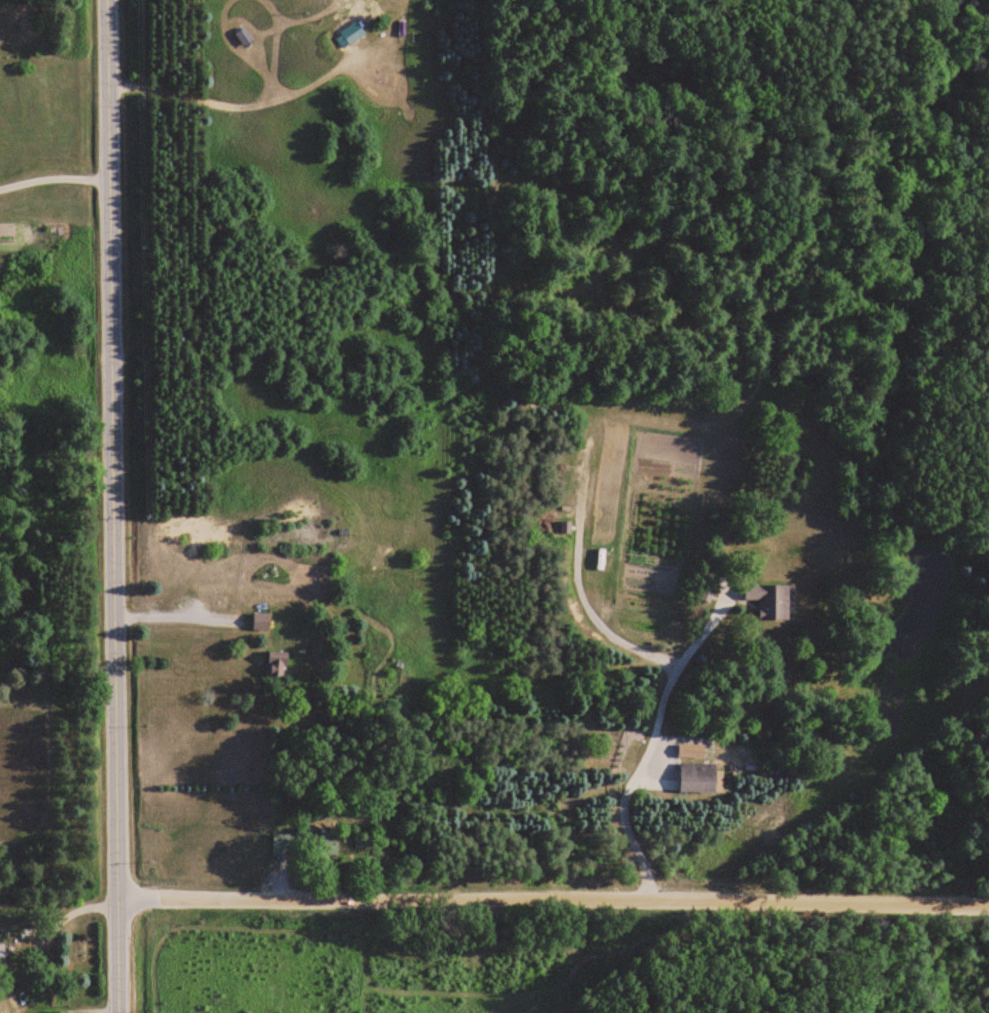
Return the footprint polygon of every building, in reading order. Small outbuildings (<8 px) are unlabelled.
[(367,34),(358,23),(341,35),(350,47),(367,34)] [(235,34),(245,48),(253,43),(243,28),(235,34)] [(790,583),(746,583),(746,599),(760,599),(760,618),(790,618),(790,583)] [(269,630),(269,613),(253,613),(253,630),(269,630)] [(266,675),(285,678),(288,653),(269,651),(266,675)] [(716,763),(680,763),(680,792),(716,792),(716,763)] [(338,855),(338,834),(308,834),(308,855),(338,855)] [(272,835),(272,856),(293,856),(293,835),(272,835)] [(355,847),(371,847),(371,836),(355,836),(355,847)]
